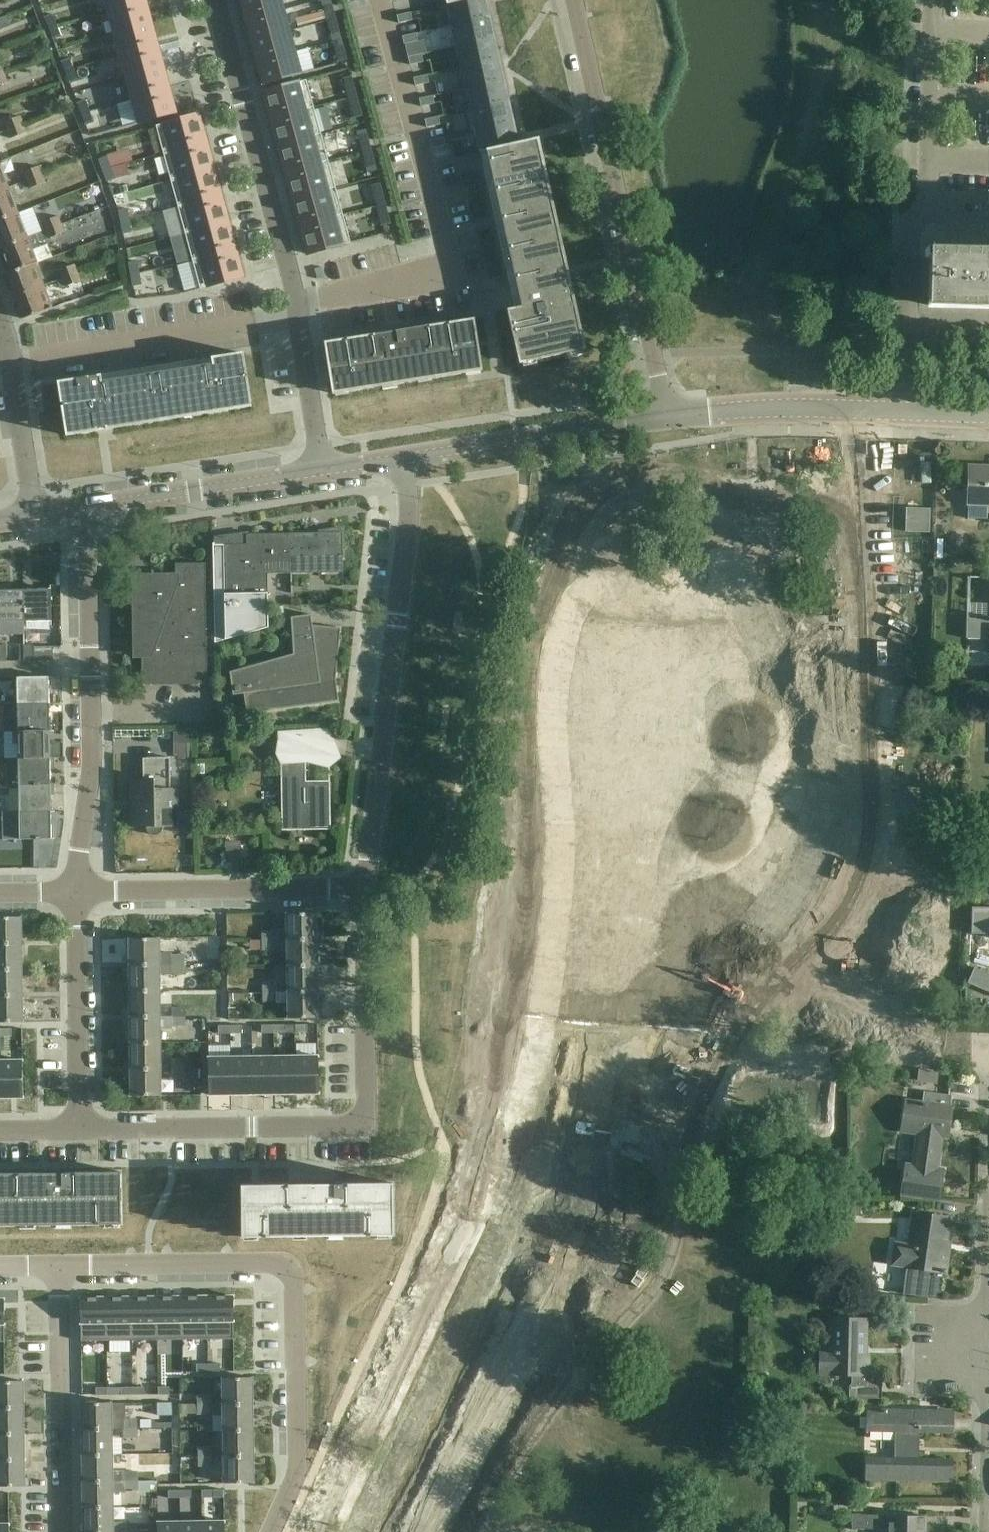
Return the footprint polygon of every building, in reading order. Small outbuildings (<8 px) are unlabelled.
[(146,0),(106,0),(109,12),(146,1),(146,0)] [(284,10),(281,0),(241,0),(247,20),(284,10)] [(447,5),(452,26),(491,17),(487,0),(469,0),(447,5)] [(152,23),(146,1),(109,12),(115,34),(152,23)] [(327,20),(336,18),(332,4),(324,7),(327,20)] [(252,41),(290,31),(284,10),(247,20),(252,41)] [(411,12),(397,15),(399,23),(413,20),(411,12)] [(49,28),(57,25),(53,14),(45,17),(49,28)] [(491,17),(452,26),(457,47),(495,38),(491,17)] [(340,33),(336,19),(328,21),(331,35),(340,33)] [(158,45),(152,23),(115,34),(121,56),(158,45)] [(61,37),(57,25),(49,28),(53,40),(61,37)] [(258,62),(295,52),(290,31),(252,41),(258,62)] [(416,33),(403,36),(404,44),(418,41),(416,33)] [(495,38),(457,47),(461,68),(500,59),(495,38)] [(164,67),(158,45),(121,56),(127,78),(164,67)] [(339,62),(347,60),(343,46),(335,48),(339,62)] [(295,52),(258,62),(258,64),(264,82),(264,84),(287,77),(301,73),(301,72),(314,68),(309,50),(296,54),(295,52)] [(422,54),(408,57),(410,65),(424,62),(422,54)] [(70,58),(62,61),(66,73),(74,70),(70,58)] [(500,59),(461,68),(466,89),(505,80),(500,59)] [(170,89),(164,67),(127,78),(133,100),(170,89)] [(74,70),(66,73),(70,84),(78,81),(74,70)] [(0,77),(0,86),(8,83),(5,75),(0,77)] [(428,75),(414,78),(416,86),(429,83),(428,75)] [(355,89),(352,76),(343,78),(347,92),(355,89)] [(271,119),(314,108),(307,80),(263,92),(271,119)] [(505,80),(466,89),(471,109),(471,110),(509,101),(505,80)] [(170,89),(133,100),(139,123),(176,112),(170,89)] [(433,96),(420,99),(421,107),(435,104),(433,96)] [(82,114),(90,111),(85,100),(78,103),(82,114)] [(471,109),(464,110),(469,133),(475,132),(475,131),(514,122),(509,101),(471,110),(471,109)] [(354,119),(363,116),(359,103),(350,105),(354,119)] [(278,146),(321,135),(314,108),(271,119),(278,146)] [(94,122),(90,111),(82,114),(86,125),(94,122)] [(156,126),(164,153),(207,142),(199,114),(156,126)] [(5,122),(8,131),(24,125),(21,116),(5,122)] [(439,117),(425,120),(427,127),(440,124),(439,117)] [(514,122),(475,131),(475,132),(479,152),(518,143),(514,122)] [(27,133),(24,125),(8,131),(11,139),(27,133)] [(370,143),(366,130),(358,132),(361,145),(370,143)] [(286,173),(329,161),(321,135),(278,146),(286,173)] [(444,138),(431,140),(432,148),(446,145),(444,138)] [(518,143),(479,152),(480,153),(487,152),(521,307),(507,310),(519,364),(522,364),(521,357),(535,354),(537,360),(568,353),(566,347),(581,344),(582,350),(585,350),(564,256),(558,257),(555,247),(561,245),(557,227),(551,228),(549,217),(555,216),(551,197),(545,199),(542,188),(548,187),(538,139),(518,143)] [(214,169),(207,142),(164,153),(171,180),(214,169)] [(103,170),(111,168),(107,156),(99,159),(103,170)] [(368,172),(377,170),(373,157),(365,159),(368,172)] [(293,200),(336,188),(329,161),(286,173),(293,200)] [(23,173),(27,181),(43,174),(40,166),(23,173)] [(115,179),(111,168),(103,170),(108,182),(115,179)] [(221,195),(214,169),(171,180),(178,207),(221,195)] [(47,183),(43,174),(27,181),(30,189),(47,183)] [(384,197),(380,183),(372,186),(375,199),(384,197)] [(0,190),(0,218),(17,212),(8,187),(0,190)] [(300,227),(343,215),(336,188),(293,200),(300,227)] [(229,222),(221,195),(178,207),(186,234),(229,222)] [(0,218),(0,245),(1,247),(2,247),(37,234),(39,233),(43,232),(33,206),(17,212),(0,218)] [(121,222),(129,221),(127,209),(119,210),(121,222)] [(382,226),(391,224),(387,210),(379,213),(382,226)] [(351,243),(343,215),(300,227),(308,254),(351,243)] [(62,225),(58,217),(42,223),(45,231),(62,225)] [(132,233),(129,221),(121,222),(124,234),(132,233)] [(193,261),(236,249),(229,222),(186,234),(193,261)] [(2,247),(1,247),(10,272),(35,263),(35,265),(46,260),(40,242),(49,239),(49,240),(65,233),(62,225),(45,231),(43,232),(39,233),(37,234),(2,247)] [(236,249),(193,261),(200,288),(244,277),(236,249)] [(928,255),(927,305),(988,307),(988,256),(928,255)] [(131,275),(139,273),(137,261),(129,263),(131,275)] [(35,263),(10,272),(7,274),(15,296),(43,285),(35,265),(35,263)] [(60,271),(62,279),(77,274),(74,266),(60,271)] [(142,285),(139,273),(131,275),(134,286),(142,285)] [(77,274),(62,279),(65,287),(80,282),(77,274)] [(52,308),(43,285),(15,296),(24,319),(52,308)] [(474,319),(325,343),(332,387),(348,385),(349,391),(383,386),(382,379),(396,377),(397,384),(418,380),(417,374),(431,371),(432,378),(466,373),(480,371),(482,370),(474,319)] [(58,382),(66,429),(81,427),(82,433),(98,431),(97,430),(106,428),(107,430),(180,418),(179,411),(206,407),(207,414),(237,409),(236,402),(251,400),(243,353),(212,358),(213,364),(102,381),(101,375),(58,382)] [(969,466),(967,519),(987,520),(988,505),(988,467),(969,466)] [(342,533),(318,533),(291,534),(292,574),(343,573),(342,533)] [(292,574),(291,534),(246,534),(247,544),(215,545),(215,543),(213,543),(215,643),(269,627),(268,574),(292,574)] [(176,580),(155,580),(138,580),(139,652),(142,652),(142,685),(207,684),(206,563),(175,564),(176,580)] [(24,590),(0,591),(0,632),(11,632),(10,622),(24,621),(24,590)] [(51,590),(24,590),(24,621),(24,634),(51,633),(51,621),(52,621),(51,590)] [(311,615),(307,615),(291,617),(294,654),(230,672),(233,695),(244,694),(247,714),(339,701),(336,680),(341,628),(313,626),(311,615)] [(966,619),(966,639),(988,639),(988,619),(966,619)] [(34,645),(24,645),(24,661),(53,661),(53,647),(34,647),(34,645)] [(49,705),(49,677),(17,678),(18,706),(49,705)] [(965,689),(964,703),(988,704),(988,689),(965,689)] [(50,731),(49,705),(18,706),(18,733),(50,731)] [(18,733),(6,733),(7,759),(19,759),(50,759),(50,731),(18,733)] [(329,733),(309,734),(280,734),(282,831),(331,830),(330,781),(306,781),(306,759),(330,758),(329,733)] [(175,811),(175,789),(174,758),(143,758),(143,780),(134,780),(134,801),(139,801),(138,810),(137,810),(137,828),(147,828),(148,831),(151,834),(155,835),(159,834),(162,831),(163,827),(171,827),(171,811),(175,811)] [(51,785),(50,759),(19,759),(19,787),(51,785)] [(51,812),(51,785),(19,787),(20,813),(51,812)] [(51,812),(20,813),(7,814),(8,840),(51,839),(51,812)] [(276,932),(262,932),(262,940),(317,939),(317,930),(317,913),(287,913),(287,930),(276,930),(276,932)] [(21,917),(0,917),(0,944),(21,943),(21,917)] [(146,939),(130,939),(130,956),(130,965),(159,965),(172,965),(172,955),(172,953),(159,953),(158,939),(146,939)] [(317,939),(262,940),(262,950),(262,951),(276,950),(276,951),(288,951),(288,966),(317,966),(317,949),(317,939)] [(21,943),(0,944),(0,970),(22,970),(21,954),(21,943)] [(185,955),(172,955),(172,965),(185,964),(185,955)] [(185,964),(172,965),(172,975),(185,975),(185,964)] [(159,965),(130,965),(130,975),(130,991),(159,991),(159,975),(172,975),(172,965),(159,965)] [(318,992),(317,966),(288,966),(288,982),(275,982),(275,983),(263,983),(263,993),(318,992)] [(22,970),(0,970),(0,996),(22,996),(22,986),(22,970)] [(159,1004),(159,991),(130,991),(130,1018),(186,1017),(185,1007),(173,1007),(173,1004),(159,1004)] [(318,1018),(318,992),(263,993),(263,1002),(276,1002),(277,1004),(288,1004),(288,1019),(318,1018)] [(22,996),(0,996),(0,1023),(22,1022),(22,996)] [(186,1026),(186,1017),(130,1018),(131,1044),(160,1044),(160,1030),(174,1030),(174,1027),(186,1026)] [(242,1025),(231,1026),(231,1034),(242,1033),(242,1025)] [(274,1025),(262,1025),(262,1033),(274,1033),(274,1025)] [(286,1025),(274,1025),(274,1033),(286,1033),(286,1025)] [(307,1025),(295,1025),(295,1027),(295,1033),(307,1033),(307,1027),(307,1025)] [(231,1026),(219,1026),(219,1034),(231,1034),(231,1026)] [(0,1029),(0,1037),(12,1037),(12,1029),(0,1029)] [(160,1069),(160,1044),(131,1044),(131,1069),(160,1069)] [(296,1056),(274,1057),(275,1094),(297,1094),(296,1056)] [(319,1056),(296,1056),(297,1094),(319,1094),(319,1056)] [(231,1057),(209,1057),(209,1095),(232,1095),(231,1057)] [(253,1057),(231,1057),(232,1095),(253,1094),(253,1057)] [(274,1057),(253,1057),(253,1094),(275,1094),(274,1057)] [(23,1060),(0,1060),(1,1098),(24,1098),(23,1060)] [(172,1061),(172,1070),(186,1070),(186,1060),(172,1061)] [(161,1096),(160,1069),(131,1069),(131,1096),(161,1096)] [(172,1070),(172,1080),(186,1079),(186,1070),(172,1070)] [(942,1171),(936,1170),(942,1127),(948,1128),(951,1108),(950,1108),(952,1096),(924,1092),(922,1103),(922,1104),(906,1102),(902,1131),(919,1133),(915,1160),(913,1171),(906,1170),(902,1193),(938,1199),(942,1171)] [(0,1174),(0,1226),(21,1225),(21,1218),(35,1218),(35,1225),(57,1225),(57,1218),(71,1218),(71,1225),(105,1224),(105,1217),(120,1217),(120,1224),(122,1224),(121,1172),(62,1173),(21,1173),(0,1174)] [(293,1184),(241,1185),(242,1237),(293,1237),(307,1236),(329,1236),(329,1229),(343,1229),(343,1236),(377,1236),(377,1228),(392,1228),(393,1228),(393,1233),(392,1233),(392,1235),(394,1235),(393,1183),(334,1184),(293,1184)] [(949,1218),(915,1213),(910,1247),(896,1245),(894,1265),(907,1267),(903,1294),(940,1299),(944,1273),(945,1273),(948,1251),(940,1250),(941,1241),(945,1241),(949,1218)] [(182,1296),(157,1297),(158,1340),(183,1340),(182,1296)] [(208,1296),(182,1296),(183,1340),(208,1339),(208,1296)] [(234,1296),(208,1296),(208,1339),(234,1339),(234,1296)] [(107,1297),(81,1298),(81,1341),(107,1341),(107,1297)] [(132,1297),(107,1297),(107,1341),(133,1340),(132,1297)] [(157,1297),(132,1297),(133,1340),(158,1340),(157,1297)] [(866,1320),(832,1319),(831,1351),(820,1351),(820,1373),(852,1374),(852,1384),(850,1386),(849,1398),(862,1398),(882,1399),(882,1378),(878,1374),(869,1374),(869,1356),(865,1356),(866,1320)] [(223,1378),(223,1404),(253,1404),(252,1377),(223,1378)] [(0,1381),(0,1407),(23,1407),(23,1381),(0,1381)] [(198,1396),(198,1405),(212,1405),(212,1396),(198,1396)] [(125,1402),(123,1402),(110,1403),(98,1403),(82,1403),(82,1429),(112,1429),(124,1429),(138,1429),(138,1419),(125,1420),(125,1403),(125,1402)] [(253,1430),(253,1404),(223,1404),(223,1405),(212,1405),(212,1414),(212,1416),(223,1416),(223,1431),(253,1430)] [(212,1414),(212,1405),(198,1405),(198,1414),(212,1414)] [(23,1407),(0,1407),(0,1434),(24,1433),(23,1407)] [(952,1412),(869,1410),(869,1431),(896,1432),(896,1460),(868,1459),(868,1479),(931,1480),(951,1480),(951,1460),(918,1459),(919,1431),(952,1432),(952,1412)] [(112,1429),(82,1429),(83,1455),(112,1455),(112,1429)] [(138,1438),(138,1429),(124,1429),(124,1438),(138,1438)] [(253,1456),(253,1430),(223,1431),(224,1457),(253,1456)] [(24,1433),(0,1434),(0,1460),(24,1460),(24,1433)] [(199,1447),(199,1457),(213,1457),(213,1447),(199,1447)] [(113,1481),(112,1455),(83,1455),(83,1482),(113,1481)] [(254,1483),(253,1456),(224,1457),(224,1483),(254,1483)] [(213,1457),(199,1457),(199,1466),(213,1467),(213,1457)] [(24,1460),(0,1460),(0,1487),(25,1486),(24,1460)] [(139,1472),(124,1471),(124,1481),(139,1481),(139,1472)] [(113,1507),(113,1481),(83,1482),(83,1508),(113,1507)] [(139,1481),(124,1481),(124,1491),(139,1491),(139,1481)] [(180,1490),(169,1490),(169,1498),(180,1498),(180,1490)] [(83,1508),(84,1531),(126,1531),(126,1524),(125,1523),(113,1524),(113,1507),(83,1508)] [(852,1529),(888,1530),(888,1531),(926,1531),(926,1516),(906,1515),(852,1514),(852,1529)] [(181,1522),(181,1531),(202,1531),(202,1521),(181,1522)] [(202,1521),(202,1531),(225,1531),(225,1521),(202,1521)] [(158,1522),(158,1531),(181,1531),(181,1522),(158,1522)] [(0,1524),(0,1531),(9,1531),(9,1524),(0,1524)]
